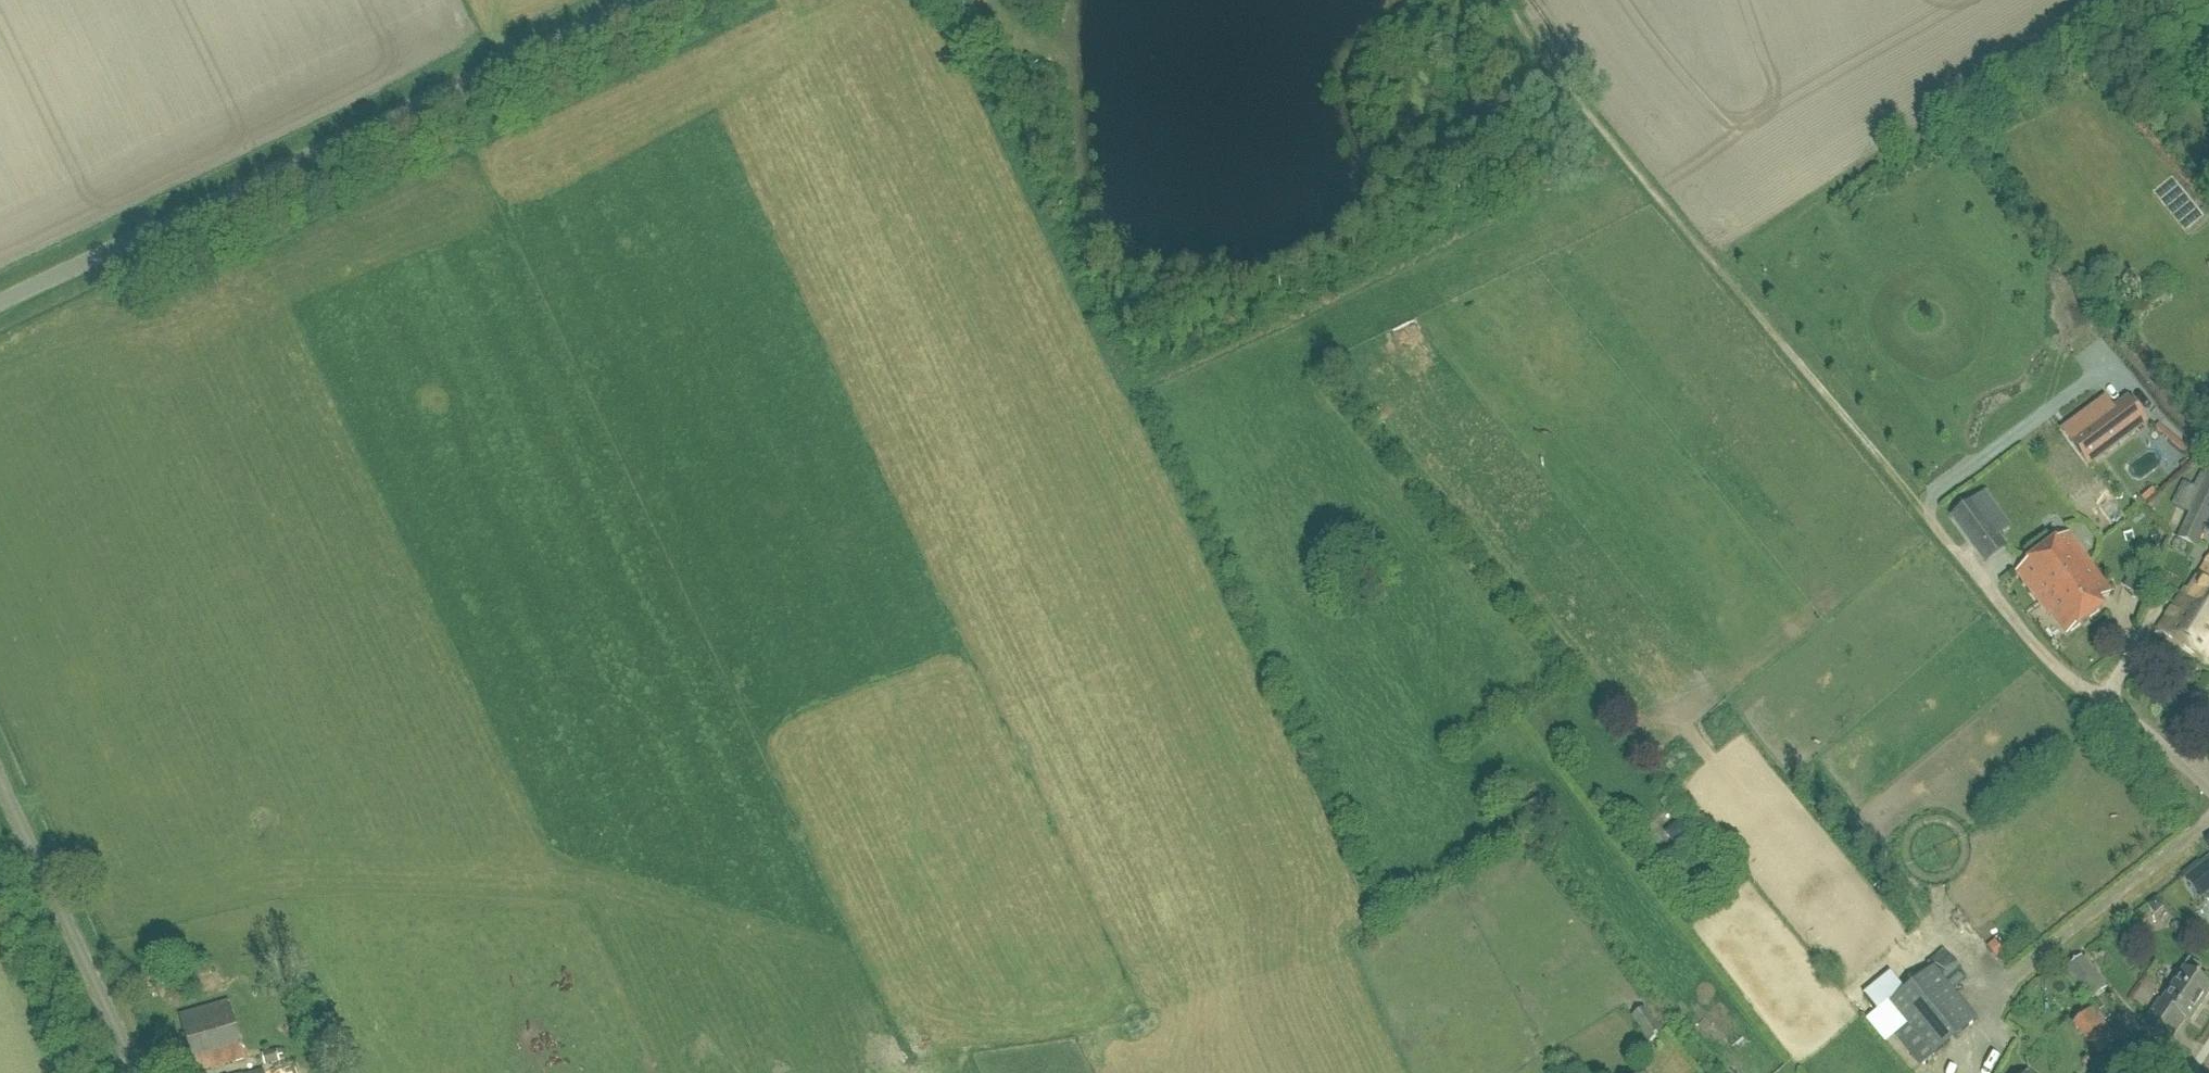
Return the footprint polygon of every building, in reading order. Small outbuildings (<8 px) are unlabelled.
[(2095,443),(2115,466),(2158,430),(2138,407),(2095,443)] [(2207,477),(2201,474),(2195,488),(2182,482),(2171,506),(2190,514),(2179,539),(2197,547),(2208,521),(2208,472),(2207,477)] [(1968,544),(1975,553),(1985,567),(2006,550),(1996,537),(2009,527),(1985,494),(1950,520),(1968,544)] [(2016,574),(2040,605),(2072,581),(2071,579),(2091,563),(2068,533),(2016,574)] [(2190,591),(2185,588),(2158,630),(2206,660),(2208,655),(2208,561),(2190,591)] [(2072,581),(2040,605),(2048,615),(2050,613),(2068,636),(2103,609),(2098,604),(2114,592),(2091,563),(2071,579),(2072,581)] [(2184,885),(2197,902),(2208,893),(2208,866),(2184,885)] [(1990,948),(1981,955),(1997,975),(2006,967),(1990,948)] [(2108,990),(2082,959),(2066,973),(2092,1003),(2108,990)] [(2189,960),(2183,969),(2184,970),(2162,1003),(2159,1001),(2141,1029),(2168,1047),(2185,1020),(2190,1022),(2208,994),(2208,986),(2195,977),(2199,971),(2198,966),(2189,960)] [(1978,1023),(1935,969),(1879,1015),(1923,1068),(1978,1023)] [(2143,1016),(2167,984),(2154,975),(2131,1007),(2143,1016)] [(229,1003),(180,1017),(197,1072),(206,1072),(246,1061),(229,1003)] [(2078,1026),(2101,1058),(2121,1044),(2098,1012),(2078,1026)] [(1637,1017),(1642,1037),(1659,1033),(1654,1013),(1637,1017)]
